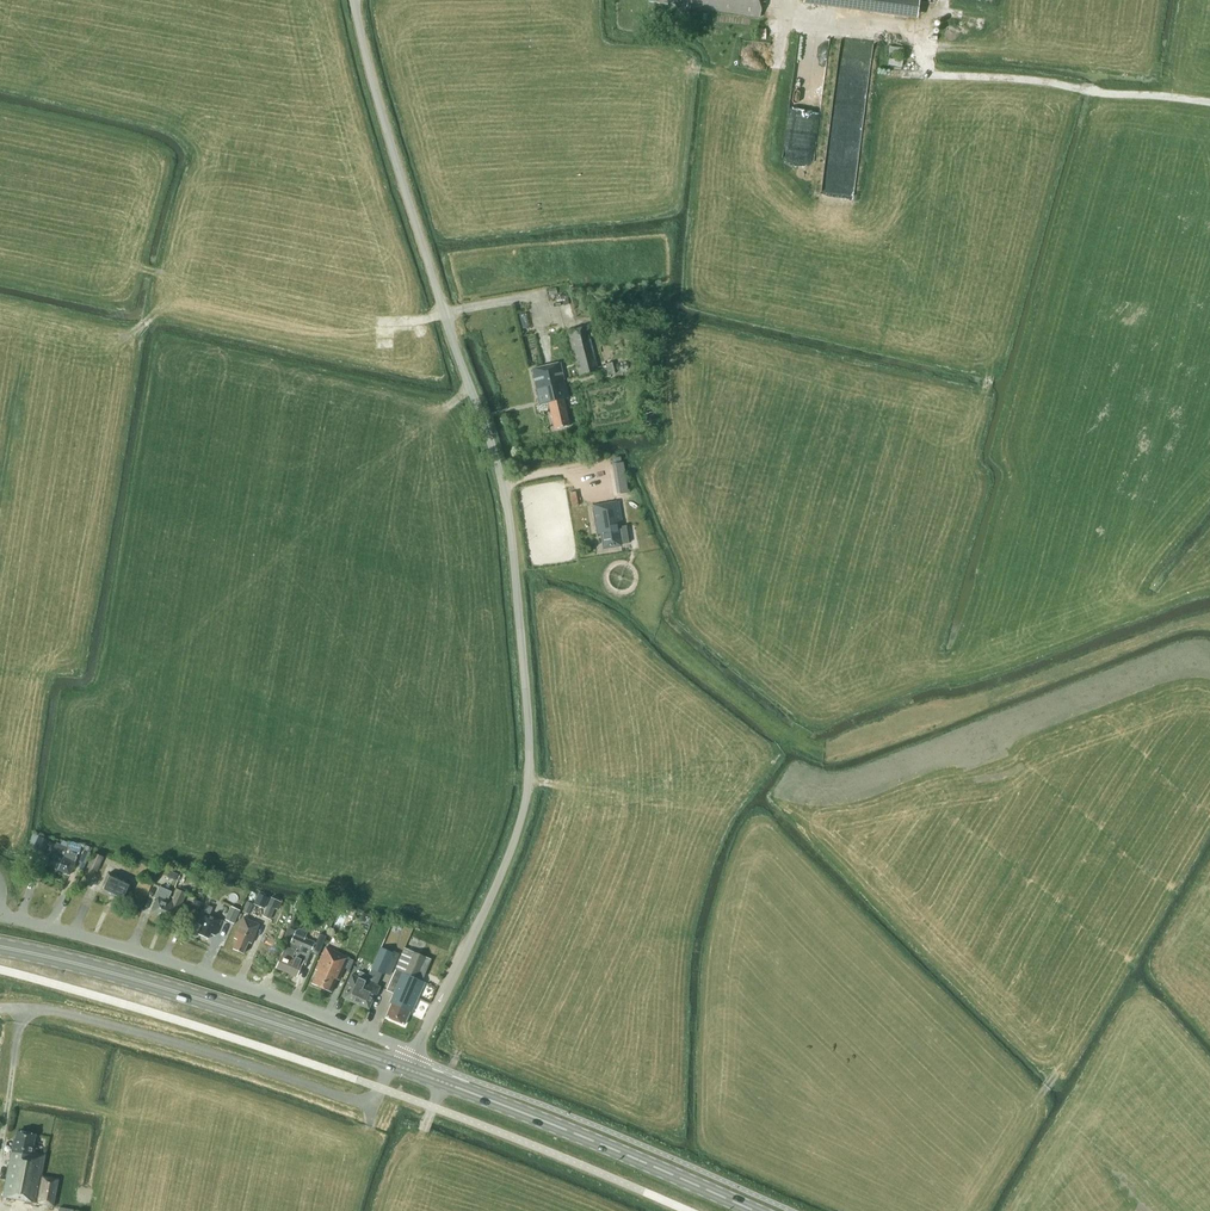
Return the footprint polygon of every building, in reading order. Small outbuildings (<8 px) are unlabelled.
[(762,0),(648,0),(648,2),(679,6),(679,2),(687,3),(686,7),(759,17),(762,0)] [(919,0),(803,0),(803,4),(917,19),(919,0)] [(766,28),(755,28),(754,38),(765,39),(766,28)] [(890,46),(888,65),(904,66),(905,48),(890,46)] [(849,105),(849,113),(863,113),(864,87),(837,87),(837,105),(849,105)] [(598,370),(586,326),(567,332),(579,375),(598,370)] [(532,370),(537,389),(536,390),(540,405),(548,403),(550,409),(555,429),(571,426),(566,408),(567,408),(564,399),(569,398),(565,382),(560,363),(532,370)] [(615,462),(616,492),(627,492),(626,461),(615,462)] [(627,536),(626,527),(624,528),(624,526),(622,527),(618,502),(592,505),(597,534),(603,533),(605,547),(620,545),(620,544),(627,543),(626,536),(627,536)] [(32,832),(30,846),(38,847),(40,834),(32,832)] [(51,851),(46,864),(58,870),(66,852),(68,847),(56,842),(52,852),(51,851)] [(71,848),(69,853),(66,852),(58,870),(69,874),(76,857),(75,857),(78,851),(71,848)] [(86,863),(91,853),(85,850),(80,860),(86,863)] [(103,857),(93,852),(87,867),(97,871),(103,857)] [(101,890),(123,901),(131,883),(109,873),(101,890)] [(163,917),(172,899),(169,898),(173,890),(160,885),(155,896),(158,897),(151,913),(163,917)] [(172,899),(163,917),(176,923),(184,905),(181,904),(186,893),(176,889),(172,899)] [(270,918),(274,907),(275,907),(278,908),(281,901),(271,896),(268,904),(263,916),(270,918)] [(250,913),(254,903),(247,901),(243,910),(250,913)] [(203,913),(202,912),(198,923),(201,924),(198,933),(209,938),(211,933),(215,935),(221,920),(209,915),(213,907),(206,905),(203,913)] [(240,910),(232,906),(226,919),(234,923),(240,910)] [(252,943),(259,924),(242,917),(234,937),(237,939),(232,948),(244,953),(249,942),(252,943)] [(286,946),(276,967),(286,971),(295,950),(298,951),(306,930),(300,928),(295,930),(288,927),(283,940),(292,944),(290,948),(286,946)] [(295,950),(286,971),(296,976),(302,962),(305,963),(310,952),(317,955),(326,936),(319,933),(315,942),(305,938),(308,931),(306,930),(298,951),(295,950)] [(391,1003),(386,1015),(404,1023),(409,1012),(411,1012),(424,982),(422,981),(431,959),(404,945),(385,989),(393,993),(389,1003),(391,1003)] [(318,969),(312,983),(331,991),(336,978),(339,979),(349,957),(325,947),(316,968),(318,969)] [(343,997),(368,1008),(375,993),(376,994),(379,987),(376,986),(382,973),(383,974),(392,953),(380,949),(369,975),(360,971),(357,977),(352,974),(348,983),(349,984),(343,997)] [(12,1151),(3,1195),(37,1202),(36,1203),(54,1206),(59,1178),(42,1175),(46,1154),(32,1151),(35,1135),(19,1131),(17,1139),(16,1139),(13,1151),(12,1151)]
